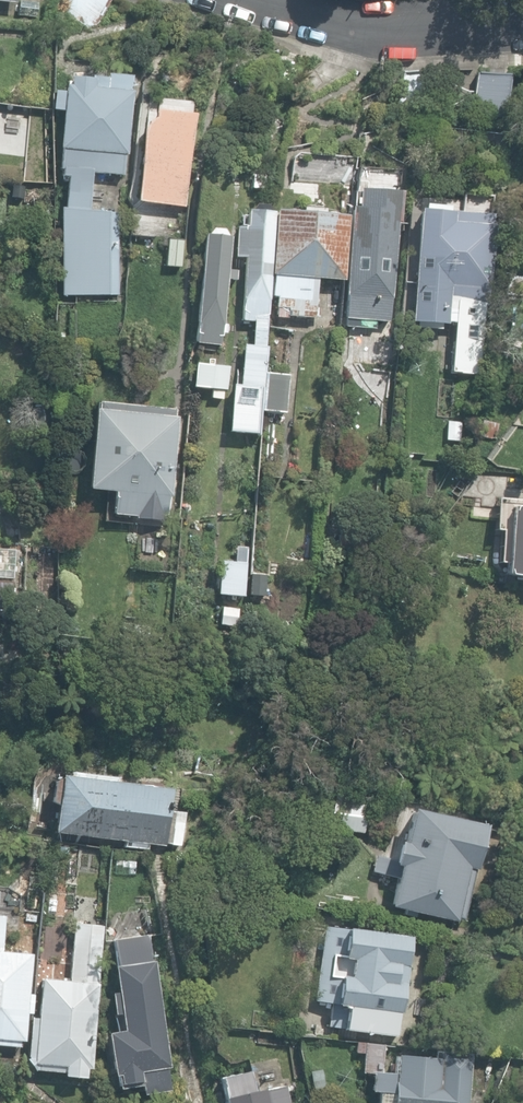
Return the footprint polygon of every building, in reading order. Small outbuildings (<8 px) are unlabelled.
[(86,33),(109,0),(63,0),(56,11),(86,33)] [(19,9),(37,11),(38,2),(19,1),(19,9)] [(400,107),(425,107),(425,69),(400,69),(400,107)] [(474,117),(507,119),(510,72),(476,70),(474,117)] [(60,209),(64,296),(121,295),(119,212),(88,209),(92,172),(124,175),(133,77),(107,73),(107,78),(90,76),(90,78),(70,76),(69,84),(64,84),(63,90),(52,88),(50,109),(64,111),(57,175),(67,176),(64,209),(60,209)] [(136,201),(183,206),(194,115),(156,111),(155,118),(153,119),(151,121),(150,123),(148,124),(147,126),(146,128),(145,131),(144,134),(136,201)] [(264,189),(265,171),(253,171),(252,189),(264,189)] [(347,357),(393,361),(395,326),(375,325),(376,320),(390,321),(396,222),(400,222),(402,193),(355,190),(354,207),(352,207),(346,294),(344,326),(349,326),(347,357)] [(246,407),(252,413),(259,407),(261,407),(267,347),(265,347),(274,213),(271,213),(267,206),(256,205),(252,211),(247,210),(247,233),(238,233),(237,250),(246,251),(242,321),(254,322),(252,346),(243,345),(240,388),(241,388),(241,391),(237,395),(236,398),(240,403),(241,406),(246,407)] [(454,374),(480,376),(492,209),(478,208),(478,215),(424,211),(415,327),(446,329),(447,311),(459,312),(454,374)] [(275,316),(288,317),(288,315),(314,316),(317,278),(343,279),(347,214),(277,210),(273,274),(274,274),(273,296),(277,296),(275,316)] [(198,343),(220,344),(221,333),(222,334),(227,278),(236,279),(237,269),(228,269),(230,237),(229,236),(225,229),(213,228),(208,235),(205,234),(196,332),(199,332),(198,343)] [(166,265),(181,267),(184,241),(169,239),(166,265)] [(195,387),(226,390),(229,366),(198,362),(195,387)] [(262,410),(285,412),(289,374),(265,372),(262,410)] [(376,389),(384,380),(378,373),(369,382),(376,389)] [(113,514),(167,518),(169,496),(171,496),(178,417),(174,417),(175,409),(99,402),(98,410),(96,409),(89,488),(115,490),(113,514)] [(463,418),(448,417),(445,441),(461,443),(463,418)] [(507,488),(521,490),(522,474),(508,473),(507,488)] [(511,508),(505,575),(522,576),(522,509),(511,508)] [(217,593),(243,596),(248,547),(239,546),(238,562),(221,560),(217,593)] [(13,601),(14,581),(0,580),(0,600),(13,601)] [(23,607),(35,607),(36,595),(24,595),(23,607)] [(218,626),(235,629),(236,614),(220,612),(218,626)] [(164,842),(182,845),(185,817),(182,817),(183,811),(169,810),(171,788),(61,775),(60,777),(49,775),(46,803),(58,805),(55,831),(164,844),(164,842)] [(338,827),(365,830),(369,797),(333,793),(331,812),(340,813),(338,827)] [(415,912),(456,922),(457,919),(462,920),(474,870),(476,870),(487,825),(411,808),(403,842),(398,841),(394,860),(376,856),(372,871),(396,877),(393,891),(385,889),(382,901),(391,903),(390,907),(404,910),(403,914),(414,917),(415,912)] [(26,1040),(28,1012),(33,1012),(35,993),(30,993),(33,954),(5,951),(7,916),(0,915),(0,1038),(26,1040)] [(64,1076),(85,1078),(86,1069),(91,1069),(98,983),(97,983),(102,927),(80,925),(75,980),(42,977),(38,1017),(31,1016),(27,1057),(34,1058),(34,1063),(35,1063),(35,1069),(64,1072),(64,1076)] [(347,929),(324,926),(314,1001),(350,1005),(347,1029),(397,1035),(400,1012),(403,1012),(412,936),(347,928),(347,929)] [(140,1095),(170,1091),(149,934),(113,939),(117,964),(112,965),(116,991),(111,992),(114,1013),(119,1012),(122,1029),(105,1032),(111,1075),(119,1074),(120,1081),(138,1079),(140,1095)] [(362,1071),(372,1072),(372,1071),(381,1072),(384,1045),(357,1042),(356,1052),(364,1053),(362,1071)] [(372,1072),(370,1091),(377,1091),(377,1102),(467,1102),(470,1058),(397,1052),(395,1073),(381,1072),(372,1071),(372,1072)] [(226,1102),(289,1102),(286,1087),(254,1094),(251,1080),(264,1077),(262,1069),(221,1078),(226,1102)] [(312,1070),(315,1090),(325,1089),(322,1069),(312,1070)]
